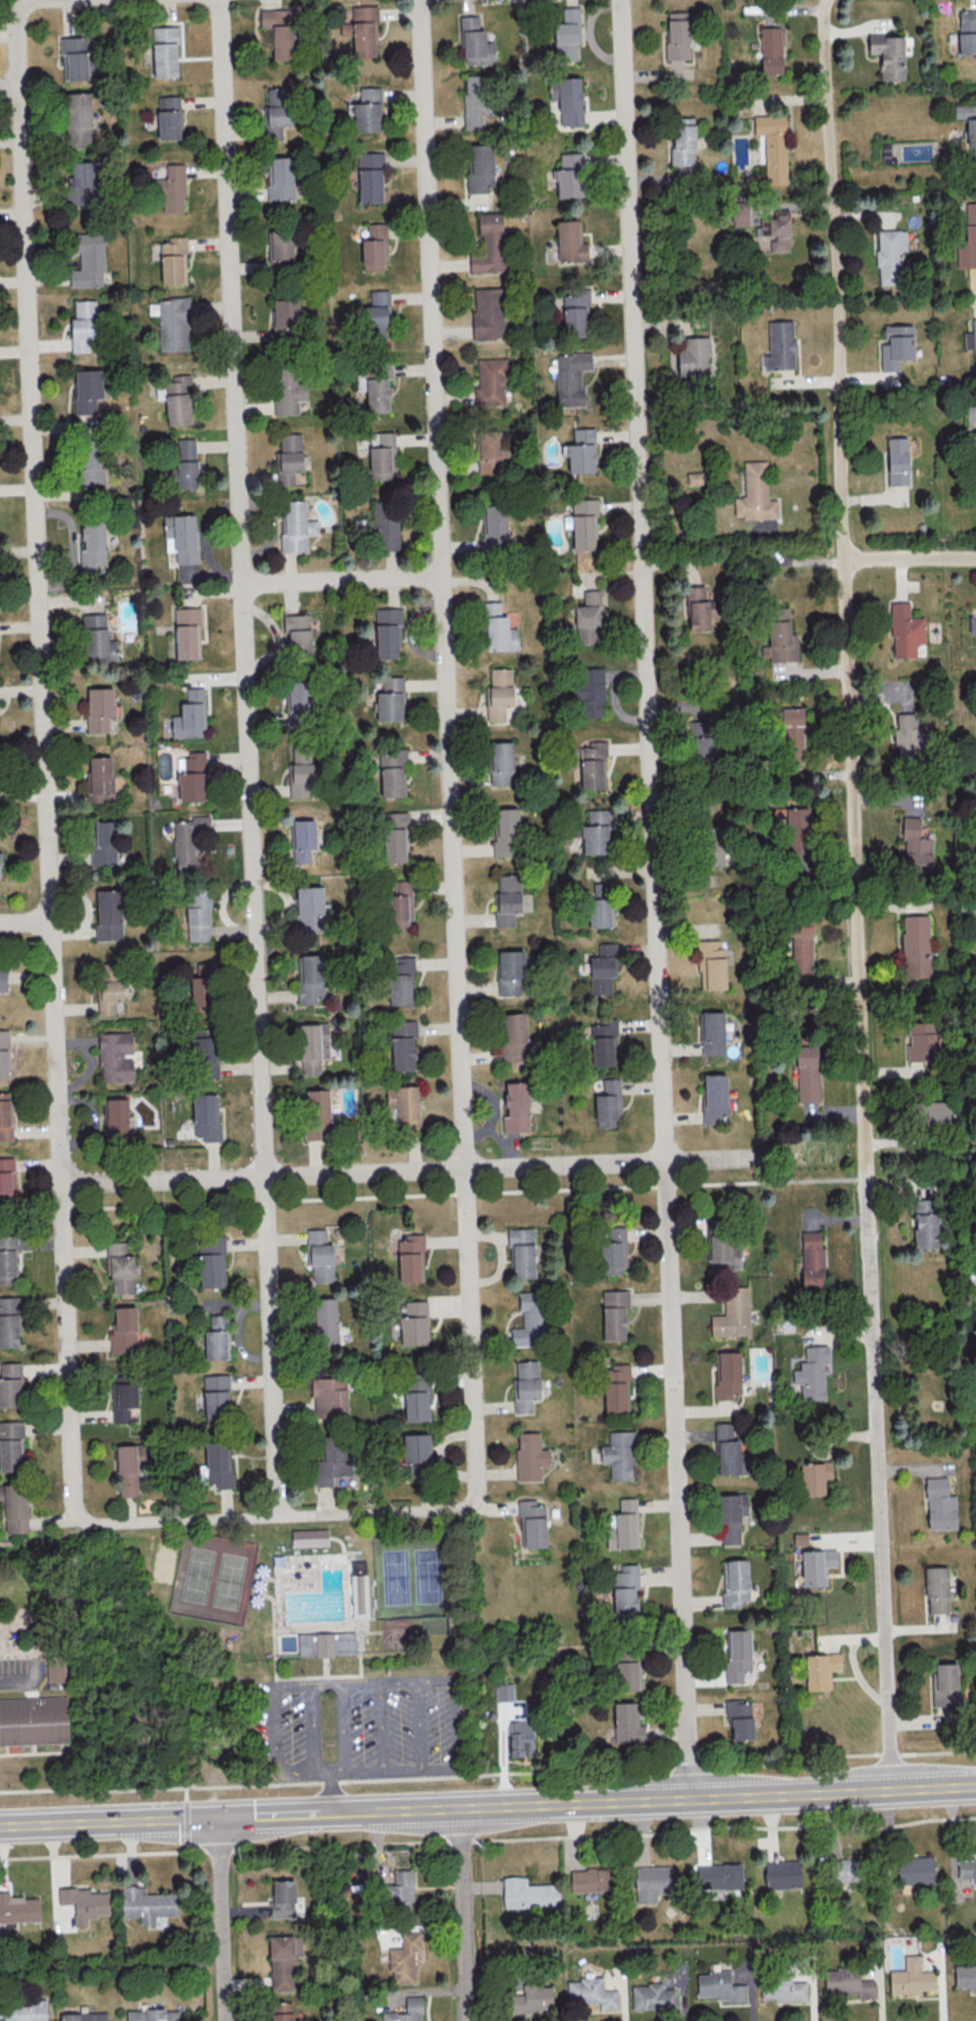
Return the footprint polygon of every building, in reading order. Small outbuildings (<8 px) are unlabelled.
[(351,6),(352,22),(340,23),(340,36),(352,35),(353,57),(377,56),(375,5),(351,6)] [(579,7),(562,8),(563,23),(554,23),(555,60),(576,60),(576,43),(580,43),(579,7)] [(273,59),(294,59),(292,8),(259,9),(260,28),(272,27),(273,59)] [(958,10),(959,54),(975,54),(975,10),(958,10)] [(689,59),(688,12),(666,12),(667,59),(689,59)] [(463,64),(495,63),(494,42),(485,42),(484,30),(478,30),(478,15),(462,16),(463,64)] [(176,26),(152,27),(153,76),(178,76),(176,26)] [(781,26),(760,27),(761,75),(782,74),(781,26)] [(868,35),(868,53),(880,53),(880,79),(904,79),(903,35),(868,35)] [(87,80),(86,37),(61,38),(62,81),(87,80)] [(464,129),(482,129),(482,113),(489,113),(489,75),(464,75),(464,129)] [(559,126),(582,126),(581,78),(549,78),(549,100),(559,99),(559,126)] [(359,103),(353,103),(354,131),(381,131),(380,87),(359,87),(359,103)] [(281,139),(281,124),(291,124),(289,88),(266,88),(267,140),(281,139)] [(90,92),(64,93),(65,145),(91,145),(90,92)] [(158,140),(182,139),(180,96),(157,96),(158,140)] [(968,154),(975,154),(975,105),(954,105),(955,118),(967,118),(968,154)] [(753,115),(754,134),(764,134),(765,185),(786,184),(785,114),(753,115)] [(672,165),(694,165),(695,118),(673,117),(672,165)] [(882,164),(892,164),(892,143),(881,143),(882,164)] [(492,144),(470,144),(471,173),(466,173),(466,193),(493,192),(492,144)] [(382,152),(358,153),(359,203),(382,202),(382,152)] [(560,153),(560,169),(555,169),(556,197),(584,196),(582,152),(560,153)] [(267,201),(293,200),(292,156),(271,157),(272,184),(267,184),(267,201)] [(70,162),(71,205),(93,204),(92,161),(70,162)] [(185,212),(184,163),(166,164),(166,178),(153,179),(154,195),(162,195),(163,212),(185,212)] [(732,226),(748,226),(748,201),(732,202),(732,226)] [(956,243),(956,267),(975,267),(975,202),(964,202),(965,242),(956,243)] [(770,252),(790,252),(789,209),(774,210),(775,219),(760,219),(761,235),(769,234),(770,252)] [(478,213),(478,234),(482,234),(482,253),(469,253),(470,272),(504,271),(503,212),(478,213)] [(580,220),(556,221),(558,260),(588,259),(587,242),(581,242),(580,220)] [(366,224),(367,239),(361,239),(362,271),(387,271),(386,223),(366,224)] [(270,230),(271,260),(293,260),(292,230),(270,230)] [(876,231),(878,285),(901,284),(900,251),(907,251),(906,230),(876,231)] [(70,287),(104,286),(103,233),(75,234),(75,251),(79,251),(80,269),(69,269),(70,287)] [(161,284),(186,283),(185,236),(168,237),(168,242),(160,242),(161,284)] [(472,288),(474,339),(504,338),(503,287),(472,288)] [(388,290),(370,290),(370,306),(365,306),(365,344),(388,344),(388,290)] [(564,337),(588,336),(587,291),(563,291),(564,337)] [(189,350),(188,298),(148,299),(148,314),(158,314),(159,351),(189,350)] [(273,298),(273,334),(298,335),(299,299),(273,298)] [(74,300),(74,318),(70,318),(71,352),(95,352),(94,300),(74,300)] [(972,318),(972,332),(964,332),(964,348),(974,348),(975,374),(975,318),(972,318)] [(794,368),(793,321),(768,321),(769,354),(763,354),(764,369),(794,368)] [(884,325),(885,341),(880,341),(881,371),(899,370),(899,358),(913,358),(912,324),(884,325)] [(679,378),(710,377),(709,337),(677,337),(679,378)] [(586,406),(586,388),(580,388),(580,370),(591,369),(591,352),(555,353),(557,406),(586,406)] [(477,359),(478,387),(474,387),(474,406),(506,405),(505,358),(477,359)] [(389,411),(387,377),(391,377),(391,363),(370,363),(370,378),(366,378),(367,411),(389,411)] [(75,369),(75,413),(96,413),(95,397),(103,397),(102,369),(75,369)] [(298,414),(298,401),(307,400),(306,381),(290,381),(290,370),(272,371),(274,415),(298,414)] [(171,375),(172,381),(165,381),(166,424),(192,423),(190,374),(171,375)] [(478,474),(500,474),(500,459),(510,459),(510,432),(501,432),(501,428),(478,428),(478,474)] [(594,428),(572,428),(573,444),(561,445),(562,455),(568,455),(568,473),(595,472),(594,428)] [(391,479),(391,470),(395,470),(394,432),(369,432),(370,479),(391,479)] [(302,470),(301,434),(278,434),(279,486),(294,486),(293,471),(302,470)] [(907,437),(887,438),(888,485),(908,484),(907,437)] [(176,439),(178,489),(197,488),(195,438),(176,439)] [(81,484),(102,483),(102,446),(80,446),(81,484)] [(744,461),(745,497),(734,497),(735,519),(778,518),(777,499),(768,500),(767,461),(744,461)] [(573,549),(597,549),(596,499),(572,499),(573,549)] [(305,500),(284,501),(284,534),(280,534),(281,552),(307,551),(306,535),(318,535),(317,520),(305,521),(305,500)] [(485,536),(481,536),(481,548),(508,547),(506,504),(484,505),(485,536)] [(175,564),(198,563),(196,514),(163,515),(164,538),(174,537),(175,564)] [(106,565),(105,522),(82,522),(83,549),(79,549),(80,565),(106,565)] [(709,630),(707,585),(687,586),(689,630),(709,630)] [(600,589),(583,590),(583,605),(575,605),(576,643),(602,642),(600,589)] [(518,649),(517,628),(507,628),(507,615),(501,615),(500,601),(484,602),(486,650),(518,649)] [(892,658),(916,657),(916,644),(925,643),(924,617),(909,617),(909,602),(891,602),(892,658)] [(174,608),(175,659),(200,658),(199,607),(174,608)] [(402,607),(375,608),(376,658),(399,657),(398,625),(402,625),(402,607)] [(769,662),(798,661),(797,633),(790,633),(789,607),(767,608),(768,645),(761,646),(761,657),(769,657),(769,662)] [(83,614),(84,663),(117,662),(117,640),(106,640),(106,613),(83,614)] [(284,615),(286,657),(311,657),(310,614),(284,615)] [(512,668),(487,668),(488,721),(505,721),(505,707),(513,706),(512,668)] [(603,668),(574,668),(574,701),(579,701),(579,716),(604,716),(603,668)] [(377,721),(403,720),(402,676),(382,677),(382,692),(376,692),(377,721)] [(287,727),(301,727),(302,712),(310,712),(310,683),(288,682),(287,727)] [(204,687),(186,687),(186,703),(180,703),(181,715),(171,715),(172,737),(205,737),(204,687)] [(88,732),(109,732),(108,716),(120,715),(120,705),(114,706),(113,688),(87,688),(88,732)] [(802,708),(782,708),(783,762),(804,761),(802,708)] [(894,748),(898,748),(898,755),(927,754),(927,733),(917,733),(916,713),(896,713),(897,727),(894,727),(894,748)] [(580,747),(581,788),(606,788),(604,740),(588,741),(588,747),(580,747)] [(491,785),(514,784),(513,741),(490,742),(491,785)] [(291,797),(314,797),(313,748),(290,748),(291,797)] [(381,796),(405,796),(404,749),(380,750),(381,796)] [(177,757),(178,800),(205,800),(204,751),(188,751),(188,757),(177,757)] [(88,756),(89,802),(113,802),(112,756),(88,756)] [(808,807),(786,808),(788,838),(810,837),(808,807)] [(516,808),(497,808),(497,838),(492,838),(493,857),(517,856),(516,808)] [(582,825),(582,853),(608,853),(607,809),(587,809),(588,825),(582,825)] [(383,813),(384,862),(406,862),(405,812),(383,813)] [(173,821),(174,867),(198,867),(198,833),(210,833),(209,815),(191,815),(191,821),(173,821)] [(904,870),(931,871),(932,838),(919,837),(920,817),(903,816),(902,839),(905,839),(904,870)] [(314,819),(292,820),(294,863),(310,862),(309,848),(315,848),(314,819)] [(91,864),(115,864),(115,821),(95,821),(95,845),(90,845),(91,864)] [(514,912),(520,912),(520,874),(496,875),(497,926),(514,926),(514,912)] [(607,894),(607,878),(593,879),(594,895),(607,894)] [(387,895),(388,927),(412,927),(410,881),(394,881),(394,895),(387,895)] [(295,887),(296,930),(323,930),(323,914),(328,914),(328,904),(323,904),(323,886),(295,887)] [(122,939),(120,889),(95,890),(97,940),(122,939)] [(210,941),(210,889),(186,889),(187,941),(210,941)] [(590,927),(613,927),(612,898),(589,898),(590,927)] [(903,978),(931,977),(928,914),(901,915),(903,978)] [(792,972),(812,972),(812,921),(791,921),(792,972)] [(698,940),(699,989),(726,989),(725,949),(720,949),(720,940),(698,940)] [(615,942),(598,943),(599,956),(589,957),(590,995),(611,994),(611,977),(616,977),(615,942)] [(498,951),(499,995),(524,994),(523,950),(498,951)] [(323,955),(300,955),(300,982),(298,982),(298,1003),(317,1003),(317,999),(323,999),(323,955)] [(412,956),(390,957),(391,1005),(413,1004),(412,956)] [(196,963),(197,977),(190,977),(191,1009),(212,1008),(210,962),(196,963)] [(100,980),(118,979),(118,963),(100,963),(100,980)] [(100,1014),(114,1014),(114,1000),(123,999),(122,980),(99,981),(100,1014)] [(724,1011),(702,1012),(702,1055),(724,1054),(724,1011)] [(503,1061),(528,1061),(527,1013),(502,1013),(503,1061)] [(391,1021),(392,1070),(414,1070),(414,1037),(417,1037),(416,1020),(391,1021)] [(591,1021),(592,1066),(614,1065),(613,1036),(617,1035),(617,1020),(591,1021)] [(908,1021),(907,1061),(937,1061),(938,1021),(908,1021)] [(329,1058),(328,1023),(299,1024),(301,1074),(320,1073),(320,1058),(329,1058)] [(0,1029),(0,1078),(9,1078),(8,1029),(0,1029)] [(132,1055),(132,1032),(99,1033),(100,1082),(133,1081),(132,1055)] [(218,1078),(216,1036),(193,1037),(195,1078),(218,1078)] [(797,1046),(797,1102),(819,1102),(818,1045),(797,1046)] [(704,1124),(720,1124),(720,1113),(728,1113),(727,1074),(703,1074),(704,1124)] [(620,1078),(602,1078),(602,1095),(595,1095),(596,1127),(617,1127),(616,1115),(621,1115),(620,1078)] [(503,1132),(529,1131),(527,1081),(505,1082),(506,1115),(502,1116),(503,1132)] [(386,1107),(396,1107),(397,1127),(419,1127),(418,1086),(386,1087),(386,1107)] [(306,1140),(330,1140),(329,1089),(304,1090),(306,1140)] [(12,1141),(11,1092),(0,1092),(0,1141),(12,1141)] [(202,1141),(219,1141),(218,1093),(192,1094),(193,1135),(202,1135),(202,1141)] [(106,1098),(106,1140),(128,1139),(127,1098),(106,1098)] [(925,1115),(925,1127),(949,1127),(948,1101),(911,1102),(911,1115),(925,1115)] [(15,1157),(0,1158),(0,1200),(16,1200),(15,1157)] [(933,1213),(933,1199),(914,1199),(913,1212),(933,1213)] [(915,1213),(914,1249),(936,1249),(937,1214),(915,1213)] [(600,1241),(601,1275),(626,1274),(625,1223),(608,1224),(608,1241),(600,1241)] [(533,1228),(507,1229),(508,1245),(512,1245),(513,1278),(534,1278),(533,1228)] [(325,1229),(306,1229),(306,1243),(326,1243),(325,1229)] [(738,1268),(739,1232),(710,1231),(709,1268),(738,1268)] [(822,1231),(801,1232),(802,1288),(823,1287),(822,1231)] [(0,1234),(0,1285),(17,1285),(15,1233),(0,1234)] [(223,1235),(198,1237),(200,1290),(225,1289),(223,1235)] [(399,1283),(424,1282),(423,1235),(397,1236),(399,1283)] [(134,1255),(125,1255),(125,1242),(109,1242),(109,1293),(134,1293),(134,1255)] [(333,1282),(332,1243),(310,1244),(311,1282),(333,1282)] [(750,1336),(749,1286),(724,1286),(725,1315),(710,1315),(711,1337),(750,1336)] [(602,1291),(603,1341),(626,1341),(625,1308),(629,1308),(628,1290),(602,1291)] [(518,1292),(519,1311),(522,1311),(522,1327),(511,1328),(511,1346),(545,1345),(544,1291),(518,1292)] [(20,1348),(18,1296),(0,1297),(0,1348),(20,1348)] [(312,1298),(314,1344),(338,1343),(336,1298),(312,1298)] [(400,1346),(428,1345),(427,1300),(405,1301),(405,1317),(399,1317),(400,1346)] [(114,1306),(115,1331),(109,1331),(110,1354),(136,1353),(135,1306),(114,1306)] [(210,1315),(210,1330),(204,1330),(205,1361),(228,1360),(227,1315),(210,1315)] [(719,1352),(719,1382),(714,1382),(714,1401),(732,1400),(732,1393),(741,1393),(740,1351),(719,1352)] [(539,1398),(538,1360),(516,1361),(517,1399),(513,1399),(514,1414),(532,1413),(532,1398),(539,1398)] [(0,1363),(0,1408),(21,1408),(21,1363),(0,1363)] [(629,1411),(629,1365),(604,1366),(605,1411),(629,1411)] [(204,1426),(229,1425),(228,1374),(203,1375),(204,1426)] [(429,1421),(428,1375),(405,1376),(406,1422),(429,1421)] [(113,1424),(129,1423),(129,1407),(137,1407),(136,1377),(112,1377),(113,1424)] [(312,1377),(313,1418),(347,1418),(346,1377),(312,1377)] [(20,1437),(24,1437),(23,1421),(0,1421),(0,1473),(21,1472),(20,1437)] [(717,1475),(749,1475),(749,1462),(740,1462),(740,1439),(734,1439),(734,1422),(717,1423),(717,1475)] [(633,1480),(632,1430),(608,1431),(609,1445),(600,1445),(600,1464),(609,1463),(610,1481),(633,1480)] [(316,1487),(332,1487),(332,1477),(351,1477),(351,1452),(337,1452),(336,1432),(323,1433),(323,1459),(315,1460),(316,1487)] [(549,1466),(549,1448),(540,1449),(540,1432),(516,1432),(517,1482),(541,1481),(540,1467),(549,1466)] [(403,1434),(404,1465),(431,1465),(430,1433),(403,1434)] [(207,1482),(215,1482),(216,1490),(231,1489),(230,1439),(205,1439),(207,1482)] [(137,1497),(136,1445),(117,1445),(118,1497),(137,1497)] [(824,1479),(832,1478),(831,1462),(801,1463),(802,1495),(824,1495),(824,1479)] [(947,1477),(925,1477),(927,1531),(956,1530),(955,1495),(948,1495),(947,1477)] [(25,1484),(0,1485),(0,1503),(4,1502),(5,1533),(26,1532),(25,1484)] [(720,1546),(740,1546),(739,1494),(719,1495),(720,1546)] [(636,1498),(619,1498),(619,1514),(610,1514),(610,1523),(606,1523),(607,1550),(638,1549),(636,1498)] [(544,1505),(536,1505),(536,1499),(517,1500),(518,1516),(523,1516),(524,1549),(546,1548),(544,1505)] [(292,1548),(328,1547),(327,1529),(291,1531),(292,1548)] [(793,1533),(793,1546),(807,1546),(807,1532),(793,1533)] [(802,1587),(826,1586),(826,1567),(837,1567),(836,1549),(801,1550),(802,1587)] [(724,1560),(725,1608),(740,1608),(740,1600),(749,1600),(748,1559),(724,1560)] [(369,1618),(355,1618),(353,1563),(366,1562),(369,1618)] [(637,1620),(636,1588),(638,1588),(638,1564),(621,1564),(621,1571),(612,1572),(614,1620),(637,1620)] [(948,1613),(947,1566),(925,1567),(926,1613),(948,1613)] [(751,1670),(750,1629),(728,1630),(729,1657),(724,1657),(725,1683),(743,1683),(742,1670),(751,1670)] [(357,1634),(358,1655),(300,1658),(299,1636),(357,1634)] [(831,1690),(830,1670),(841,1670),(840,1653),(805,1654),(806,1691),(831,1690)] [(638,1690),(637,1655),(616,1655),(617,1690),(638,1690)] [(66,1682),(48,1684),(46,1659),(64,1657),(66,1682)] [(932,1663),(933,1707),(958,1706),(957,1663),(932,1663)] [(495,1701),(513,1701),(513,1682),(495,1683),(495,1701)] [(69,1743),(0,1747),(0,1700),(67,1696),(69,1743)] [(752,1739),(751,1699),(724,1700),(725,1716),(731,1716),(731,1739),(752,1739)] [(614,1743),(644,1742),(644,1725),(638,1725),(637,1702),(613,1702),(614,1743)] [(532,1720),(509,1721),(510,1757),(533,1756),(532,1720)] [(898,1883),(934,1883),(934,1857),(898,1857),(898,1883)] [(830,1859),(831,1882),(855,1881),(854,1858),(830,1859)] [(800,1888),(799,1861),(764,1862),(765,1888),(800,1888)] [(958,1861),(958,1878),(971,1878),(971,1887),(975,1886),(975,1861),(958,1861)] [(742,1888),(741,1863),(696,1864),(696,1889),(742,1888)] [(587,1870),(570,1870),(571,1892),(611,1891),(611,1866),(587,1867),(587,1870)] [(635,1903),(657,1903),(656,1890),(667,1890),(666,1866),(635,1867),(635,1903)] [(385,1884),(385,1910),(413,1910),(412,1869),(393,1869),(394,1884),(385,1884)] [(502,1876),(503,1909),(559,1907),(558,1884),(526,1885),(526,1876),(502,1876)] [(294,1880),(273,1880),(273,1902),(269,1903),(270,1918),(295,1917),(294,1880)] [(177,1915),(177,1893),(145,1894),(145,1885),(121,1886),(122,1917),(140,1917),(140,1926),(155,1925),(155,1916),(177,1915)] [(57,1888),(58,1904),(74,1904),(74,1926),(87,1926),(87,1916),(109,1915),(108,1892),(88,1893),(88,1888),(57,1888)] [(41,1920),(40,1897),(9,1898),(9,1891),(0,1892),(0,1922),(41,1920)] [(414,1983),(413,1951),(422,1951),(421,1931),(400,1932),(401,1947),(388,1947),(388,1972),(392,1972),(392,1984),(414,1983)] [(271,1991),(293,1990),(293,1967),(297,1967),(297,1956),(302,1956),(301,1935),(269,1935),(271,1991)] [(889,1970),(889,1994),(921,1993),(921,1990),(935,1990),(934,1971),(920,1971),(919,1954),(904,1955),(904,1970),(889,1970)] [(975,1990),(975,1965),(954,1966),(955,1990),(975,1990)] [(875,1997),(874,1980),(857,1980),(857,1969),(824,1969),(825,1994),(856,1993),(856,1997),(875,1997)] [(746,2000),(746,1984),(730,1985),(729,1971),(696,1972),(697,1996),(716,1996),(716,2001),(746,2000)] [(566,1980),(567,2003),(599,2002),(599,2009),(618,2009),(618,1989),(603,1990),(602,1977),(592,1977),(592,1972),(583,1972),(583,1980),(566,1980)] [(807,1999),(807,1981),(791,1982),(791,1976),(760,1977),(761,2001),(807,1999)] [(662,1989),(662,1984),(631,1985),(632,2010),(678,2009),(677,1989),(662,1989)] [(552,1985),(523,1985),(523,1994),(509,1994),(509,2013),(543,2012),(542,2003),(552,2003),(552,1985)] [(405,1996),(405,2012),(381,2012),(381,2020),(420,2020),(419,1996),(405,1996)] [(46,2003),(4,2003),(4,2013),(0,2013),(0,2020),(47,2020),(46,2003)] [(271,2003),(272,2020),(291,2020),(291,2003),(271,2003)] [(106,2011),(93,2012),(93,2005),(80,2005),(80,2012),(60,2013),(61,2020),(107,2020),(106,2011)] [(179,2008),(126,2010),(126,2020),(180,2020),(179,2008)]
